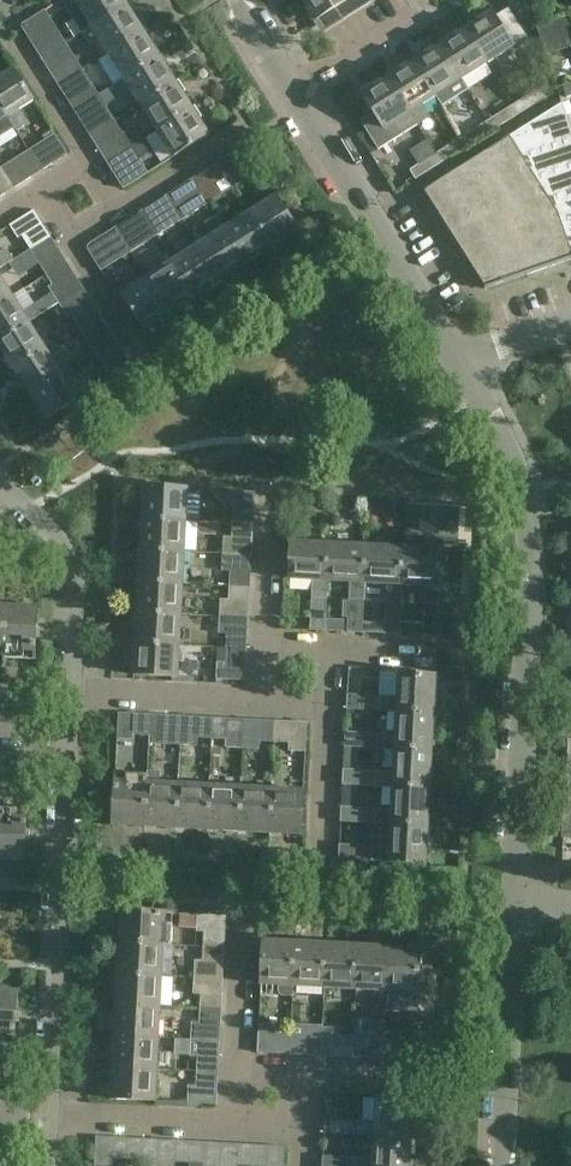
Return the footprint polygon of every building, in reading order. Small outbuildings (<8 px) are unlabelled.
[(127,9),(121,0),(83,0),(79,2),(78,0),(62,0),(62,1),(84,37),(127,9)] [(316,25),(337,12),(344,23),(373,4),(371,0),(352,0),(351,1),(350,0),(300,0),(316,25)] [(133,19),(127,9),(84,37),(90,46),(98,41),(109,57),(143,35),(143,34),(149,30),(139,15),(133,19)] [(492,15),(467,31),(489,66),(514,49),(513,47),(527,38),(509,10),(495,19),(492,15)] [(43,63),(68,47),(46,11),(21,27),(43,63)] [(570,33),(570,23),(569,17),(537,27),(538,32),(542,43),(570,33)] [(489,66),(467,31),(465,32),(461,26),(446,36),(450,42),(442,47),(464,82),(489,66)] [(542,43),(547,57),(570,48),(570,33),(542,43)] [(143,35),(109,57),(125,83),(160,61),(143,35)] [(84,72),(68,47),(43,63),(59,88),(84,72)] [(442,47),(416,64),(438,98),(444,107),(470,91),(464,82),(442,47)] [(160,61),(125,83),(118,87),(124,97),(131,92),(141,108),(176,86),(160,61)] [(416,64),(390,80),(421,127),(432,120),(424,107),(438,98),(416,64)] [(9,121),(16,132),(30,124),(23,112),(36,104),(16,71),(0,81),(0,106),(9,121)] [(84,72),(59,88),(76,114),(100,98),(84,72)] [(421,127),(390,80),(362,98),(375,117),(361,126),(370,139),(363,143),(371,156),(377,151),(379,154),(421,127)] [(192,111),(176,86),(141,108),(157,133),(192,111)] [(515,106),(521,115),(546,99),(540,90),(515,106)] [(100,98),(76,114),(91,139),(116,123),(100,98)] [(568,121),(563,105),(424,192),(486,291),(570,261),(570,129),(568,121)] [(0,106),(0,127),(9,121),(0,106)] [(521,115),(515,106),(489,122),(495,131),(521,115)] [(209,138),(192,111),(157,133),(174,160),(209,138)] [(495,131),(489,122),(464,138),(470,147),(495,131)] [(132,149),(116,123),(91,139),(108,165),(132,149)] [(29,152),(42,172),(68,156),(56,135),(29,152)] [(470,147),(464,138),(438,155),(444,163),(470,147)] [(149,175),(132,149),(108,165),(124,190),(149,175)] [(162,150),(150,156),(164,181),(175,175),(162,150)] [(29,152),(16,160),(29,180),(42,172),(29,152)] [(444,163),(438,155),(410,172),(416,181),(444,163)] [(232,156),(218,165),(234,189),(248,181),(232,156)] [(234,189),(218,165),(193,181),(208,206),(234,189)] [(0,170),(0,199),(16,188),(3,168),(0,170)] [(180,189),(167,197),(182,222),(195,214),(180,189)] [(277,200),(251,216),(273,252),(299,235),(277,200)] [(154,206),(141,214),(156,238),(169,230),(154,206)] [(31,252),(52,239),(35,213),(10,228),(18,241),(22,237),(31,252)] [(141,214),(115,230),(131,254),(156,238),(141,214)] [(251,216),(225,232),(247,268),(273,252),(251,216)] [(215,239),(199,249),(222,284),(247,268),(225,232),(216,218),(206,225),(215,239)] [(131,254),(115,230),(90,246),(99,261),(105,270),(131,254)] [(68,265),(52,239),(31,252),(48,278),(68,265)] [(199,249),(173,265),(196,301),(222,284),(199,249)] [(14,263),(7,252),(0,256),(0,272),(14,263)] [(0,309),(0,343),(30,325),(60,306),(84,290),(68,265),(48,278),(53,286),(49,289),(52,294),(22,313),(14,300),(0,309)] [(196,301),(173,265),(148,281),(170,317),(196,301)] [(0,278),(0,309),(14,300),(0,278)] [(170,317),(148,281),(122,297),(145,333),(170,317)] [(101,316),(84,290),(60,306),(68,318),(71,315),(80,329),(101,316)] [(117,341),(101,316),(80,329),(96,354),(117,341)] [(30,325),(0,343),(0,349),(14,371),(46,351),(30,325)] [(137,374),(117,341),(96,354),(118,387),(137,374)] [(46,351),(14,371),(30,396),(62,376),(46,351)] [(79,402),(62,376),(30,396),(47,423),(79,402)] [(145,489),(143,521),(187,523),(189,491),(145,489)] [(256,494),(227,493),(226,510),(255,511),(256,494)] [(187,523),(143,521),(141,552),(185,554),(187,523)] [(224,539),(224,556),(252,558),(254,527),(233,526),(232,539),(224,539)] [(327,584),(329,547),(292,545),(290,582),(313,583),(311,631),(324,632),(327,584)] [(366,549),(329,547),(327,584),(350,585),(348,633),(361,634),(364,586),(366,549)] [(366,549),(364,586),(388,587),(386,635),(399,635),(402,588),(404,552),(366,549)] [(141,552),(139,583),(183,585),(185,554),(141,552)] [(443,554),(404,552),(402,588),(425,589),(423,637),(438,638),(443,554)] [(252,558),(224,556),(223,573),(231,573),(230,588),(251,589),(252,558)] [(183,585),(139,583),(138,614),(182,617),(183,585)] [(221,601),(220,619),(249,620),(251,589),(230,588),(229,601),(221,601)] [(7,608),(5,653),(4,661),(36,662),(39,610),(7,608)] [(182,617),(138,614),(136,645),(180,648),(182,617)] [(249,620),(220,619),(219,635),(227,635),(226,650),(247,651),(249,620)] [(180,648),(136,645),(134,677),(178,680),(180,648)] [(247,651),(226,650),(225,661),(218,662),(217,681),(245,683),(247,651)] [(348,695),(347,710),(396,712),(396,713),(434,715),(436,676),(436,674),(398,672),(398,673),(398,674),(397,697),(379,696),(348,695)] [(20,687),(3,686),(1,715),(18,716),(20,687)] [(346,732),(345,747),(360,748),(394,750),(394,751),(432,753),(434,715),(396,713),(395,735),(346,732)] [(150,737),(151,717),(120,715),(118,743),(135,744),(136,736),(150,737)] [(183,719),(151,717),(150,737),(164,738),(164,745),(181,746),(183,719)] [(214,720),(183,719),(181,746),(197,747),(198,740),(212,741),(214,720)] [(226,749),(243,750),(245,722),(227,721),(226,749)] [(276,724),(245,722),(243,750),(260,751),(260,743),(275,744),(276,724)] [(306,753),(308,725),(291,724),(289,752),(306,753)] [(344,769),(343,785),(354,785),(392,787),(392,788),(430,790),(432,753),(394,751),(393,772),(358,770),(344,769)] [(13,775),(12,783),(29,784),(30,772),(31,756),(0,754),(0,774),(13,775)] [(147,805),(146,827),(176,828),(177,805),(178,783),(161,782),(161,771),(148,771),(148,774),(148,781),(148,785),(147,805)] [(115,818),(114,825),(146,827),(147,805),(148,785),(148,781),(148,774),(117,772),(116,783),(115,801),(115,804),(115,816),(115,818)] [(177,805),(176,828),(207,830),(209,805),(209,785),(178,783),(177,805)] [(209,805),(207,830),(238,831),(240,804),(240,787),(209,785),(209,805)] [(342,803),(342,806),(342,807),(353,807),(354,785),(343,785),(342,803)] [(240,804),(238,831),(269,833),(271,804),(272,789),(240,787),(240,804)] [(342,807),(341,822),(390,824),(390,826),(428,828),(429,809),(429,806),(430,790),(392,788),(391,806),(391,809),(353,807),(342,807)] [(271,804),(269,833),(301,834),(302,807),(302,804),(303,791),(272,789),(271,804)] [(25,864),(29,800),(0,798),(0,863),(25,864)] [(340,844),(339,860),(388,862),(388,864),(418,865),(426,866),(428,828),(390,826),(389,847),(340,844)] [(121,945),(166,947),(173,947),(175,916),(122,913),(121,945)] [(204,949),(225,951),(227,918),(198,917),(197,940),(204,940),(204,949)] [(294,989),(296,945),(264,943),(262,988),(279,989),(278,991),(283,997),(294,998),(294,989)] [(121,945),(119,976),(164,978),(166,947),(121,945)] [(327,947),(296,945),(294,989),(325,991),(327,947)] [(327,947),(325,991),(356,993),(359,948),(327,947)] [(359,948),(356,993),(388,995),(390,950),(359,948)] [(195,962),(195,980),(224,982),(225,951),(204,949),(203,962),(195,962)] [(423,952),(390,950),(388,995),(420,996),(423,952)] [(164,978),(119,976),(117,1007),(162,1009),(164,978)] [(224,982),(195,980),(194,996),(201,997),(200,1012),(222,1013),(224,982)] [(0,993),(0,1045),(16,1046),(19,994),(0,993)] [(162,1009),(117,1007),(116,1038),(161,1040),(162,1009)] [(193,1024),(192,1042),(220,1043),(222,1013),(200,1012),(200,1024),(193,1024)] [(291,1056),(292,1035),(277,1034),(277,1026),(260,1025),(258,1054),(291,1056)] [(306,1036),(292,1035),(291,1056),(322,1058),(323,1029),(306,1028),(306,1036)] [(340,1030),(323,1029),(322,1058),(353,1059),(354,1038),(340,1038),(340,1030)] [(354,1038),(353,1059),(384,1061),(386,1032),(368,1031),(368,1039),(354,1038)] [(404,1033),(386,1032),(384,1061),(416,1063),(417,1042),(404,1041),(404,1033)] [(116,1038),(114,1069),(159,1071),(161,1040),(116,1038)] [(220,1043),(192,1042),(191,1059),(198,1059),(197,1073),(218,1074),(220,1043)] [(159,1071),(114,1069),(112,1100),(157,1103),(159,1071)] [(14,1071),(0,1071),(0,1099),(12,1100),(14,1071)] [(218,1074),(197,1073),(196,1088),(189,1087),(188,1105),(217,1106),(218,1074)] [(325,1136),(374,1138),(413,1140),(415,1102),(376,1100),(375,1122),(326,1120),(325,1136)] [(98,1138),(97,1165),(113,1165),(114,1139),(98,1138)] [(374,1138),(373,1160),(324,1158),(324,1165),(411,1165),(413,1140),(374,1138)] [(0,1139),(0,1165),(10,1165),(10,1156),(11,1139),(0,1139)] [(161,1142),(142,1141),(141,1165),(160,1165),(161,1142)] [(161,1142),(160,1165),(176,1165),(176,1164),(191,1164),(192,1144),(161,1142)] [(192,1144),(191,1164),(204,1165),(222,1165),(224,1146),(192,1144)] [(222,1165),(254,1165),(255,1147),(224,1146),(222,1165)] [(286,1149),(268,1148),(267,1165),(285,1165),(286,1149)]
